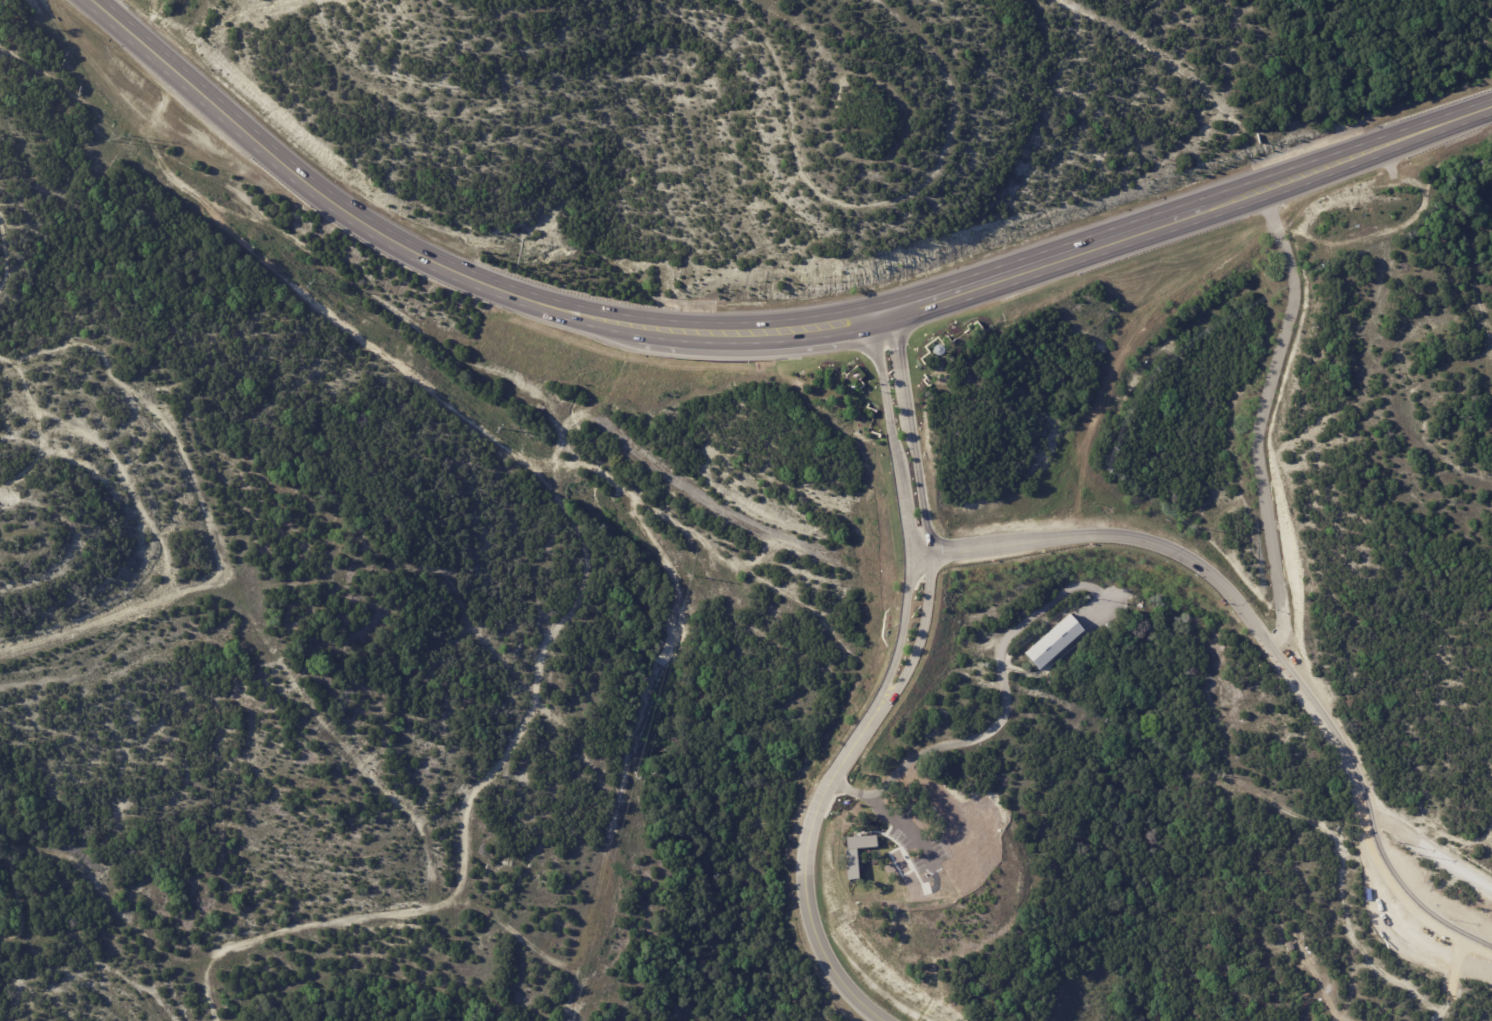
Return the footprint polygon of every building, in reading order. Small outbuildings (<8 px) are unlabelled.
[(1027,655),(1076,614),(1090,631),(1042,672),(1027,655)]
